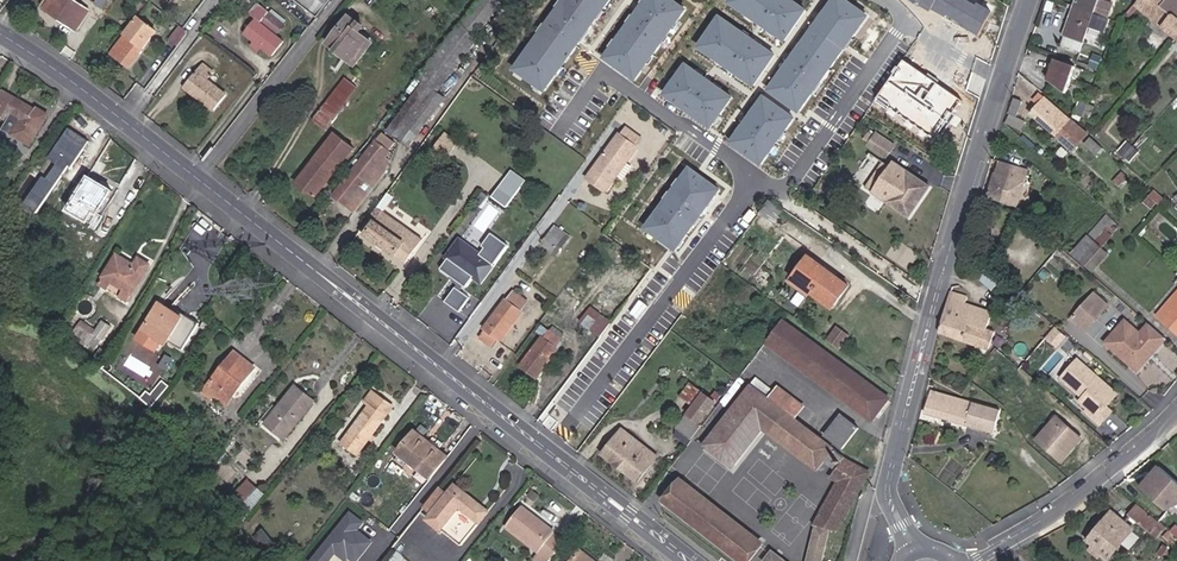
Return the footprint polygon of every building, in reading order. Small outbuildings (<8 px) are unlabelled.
[(44,8),(76,29),(89,10),(73,0),(43,0),(40,5),(44,8)] [(109,0),(97,0),(94,4),(102,9),(109,0)] [(318,17),(332,0),(297,0),(318,17)] [(512,68),(542,90),(607,0),(561,0),(512,68)] [(602,55),(633,77),(682,8),(671,0),(641,0),(602,55)] [(790,0),(728,0),(727,2),(783,40),(804,9),(790,0)] [(766,89),(797,111),(866,16),(843,0),(830,0),(766,89)] [(974,0),(909,0),(928,11),(930,8),(977,35),(991,10),(974,0)] [(1075,7),(1093,13),(1108,18),(1113,5),(1099,0),(1075,0),(1074,2),(1077,3),(1075,7)] [(1164,28),(1174,16),(1162,6),(1156,13),(1149,7),(1154,1),(1153,0),(1136,0),(1133,3),(1164,28)] [(1176,38),(1176,0),(1153,0),(1154,1),(1149,7),(1156,13),(1162,6),(1174,16),(1164,28),(1176,38)] [(256,19),(244,34),(254,41),(261,47),(272,56),(284,40),(277,35),(286,23),(258,3),(250,14),(256,19)] [(1075,7),(1073,6),(1062,36),(1065,37),(1061,45),(1079,51),(1093,13),(1075,7)] [(772,53),(716,15),(695,46),(751,84),(772,53)] [(360,24),(350,17),(328,45),(355,65),(372,42),(356,29),(360,24)] [(129,66),(150,36),(145,33),(150,27),(137,18),(112,53),(129,66)] [(477,37),(460,24),(420,78),(424,82),(387,130),(407,146),(445,97),(438,91),(479,39),(477,37)] [(145,33),(150,36),(154,31),(150,27),(145,33)] [(250,46),(258,52),(261,47),(254,41),(250,46)] [(1097,68),(1100,57),(1093,54),(1089,65),(1097,68)] [(1064,95),(1074,66),(1055,59),(1047,80),(1064,95)] [(902,60),(875,97),(934,138),(960,100),(902,60)] [(214,110),(227,94),(208,79),(214,72),(204,63),(185,88),(214,110)] [(729,97),(683,63),(661,94),(707,127),(729,97)] [(358,86),(346,77),(314,120),(325,129),(358,86)] [(4,91),(0,97),(0,116),(10,122),(6,129),(31,144),(48,115),(38,109),(37,110),(4,91)] [(1040,103),(1031,114),(1073,151),(1088,135),(1045,98),(1044,98),(1038,93),(1034,99),(1040,103)] [(791,116),(761,95),(728,141),(759,162),(791,116)] [(1016,116),(1021,103),(1014,100),(1010,114),(1016,116)] [(1074,113),(1081,116),(1086,104),(1079,101),(1074,113)] [(1086,104),(1081,116),(1090,119),(1094,108),(1086,104)] [(1011,123),(1021,128),(1024,122),(1013,117),(1011,123)] [(39,214),(86,137),(66,125),(47,158),(54,162),(45,178),(40,175),(22,204),(39,214)] [(314,198),(354,149),(336,134),(297,183),(314,198)] [(605,190),(636,147),(620,134),(588,178),(605,190)] [(872,148),(890,161),(897,151),(879,139),(878,140),(873,136),(869,143),(873,147),(872,148)] [(1087,144),(1099,154),(1104,149),(1092,137),(1087,144)] [(453,148),(441,139),(436,148),(448,156),(453,148)] [(390,152),(376,140),(333,195),(354,212),(384,174),(390,161),(386,158),(390,152)] [(1118,152),(1124,158),(1133,148),(1127,142),(1118,152)] [(1133,148),(1124,158),(1129,163),(1138,152),(1133,148)] [(1001,201),(1012,165),(998,160),(987,196),(1001,201)] [(1012,165),(1001,201),(1016,205),(1028,169),(1012,165)] [(870,190),(877,196),(894,171),(887,166),(870,190)] [(877,196),(912,220),(932,190),(898,166),(894,171),(877,196)] [(687,167),(642,227),(673,250),(718,189),(687,167)] [(1120,178),(1123,181),(1129,174),(1126,171),(1120,178)] [(90,177),(85,185),(94,191),(86,205),(96,211),(99,213),(113,191),(90,177)] [(506,205),(519,187),(507,178),(494,196),(506,205)] [(94,191),(85,185),(69,211),(89,223),(96,211),(86,205),(94,191)] [(783,209),(769,199),(764,207),(778,216),(783,209)] [(378,207),(361,230),(405,262),(422,239),(407,228),(378,207)] [(764,207),(759,214),(773,224),(778,216),(764,207)] [(613,234),(624,220),(617,215),(607,230),(613,234)] [(1107,215),(1089,236),(1102,247),(1111,236),(1108,232),(1115,223),(1107,215)] [(557,246),(566,233),(554,225),(541,244),(550,250),(555,244),(557,246)] [(448,260),(441,270),(467,289),(474,279),(482,285),(509,247),(491,234),(482,247),(485,249),(480,256),(460,241),(446,259),(448,260)] [(1102,247),(1089,236),(1073,254),(1086,266),(1087,265),(1097,253),(1102,247)] [(1102,247),(1087,265),(1094,271),(1109,253),(1102,247)] [(103,278),(112,283),(131,294),(149,265),(138,258),(134,265),(117,255),(103,278)] [(804,289),(811,293),(827,271),(808,257),(795,276),(807,285),(804,289)] [(1006,282),(980,260),(972,270),(997,292),(1006,282)] [(827,271),(811,293),(818,298),(820,295),(834,305),(847,286),(827,271)] [(807,285),(795,276),(792,279),(804,289),(807,285)] [(107,290),(112,283),(103,278),(99,285),(107,290)] [(460,314),(471,300),(456,290),(446,304),(460,314)] [(520,311),(527,301),(514,291),(506,300),(505,299),(484,328),(486,330),(480,338),(493,347),(499,339),(500,341),(521,312),(520,311)] [(966,296),(950,291),(943,316),(939,332),(976,344),(973,353),(985,357),(993,331),(986,329),(991,312),(964,302),(966,296)] [(1093,294),(1070,321),(1084,332),(1107,306),(1093,294)] [(832,308),(834,305),(820,295),(818,298),(832,308)] [(1159,316),(1176,332),(1176,295),(1159,316)] [(183,348),(198,324),(183,315),(181,317),(160,304),(137,339),(152,349),(158,339),(163,341),(166,337),(183,348)] [(581,322),(600,337),(610,322),(591,308),(581,322)] [(1148,358),(1166,338),(1134,311),(1125,321),(1140,334),(1121,356),(1130,363),(1140,352),(1148,358)] [(111,327),(103,321),(94,335),(87,330),(81,338),(96,349),(111,327)] [(783,321),(766,342),(872,421),(888,399),(783,321)] [(1140,334),(1125,321),(1106,342),(1121,356),(1140,334)] [(1048,341),(1060,327),(1057,325),(1045,339),(1048,341)] [(1056,347),(1067,334),(1060,327),(1048,341),(1056,347)] [(852,336),(841,328),(831,341),(843,349),(852,336)] [(555,347),(561,339),(550,331),(544,339),(541,337),(520,366),(537,378),(558,349),(555,347)] [(254,368),(234,352),(204,391),(212,397),(214,395),(225,405),(254,368)] [(1138,370),(1148,358),(1140,352),(1130,363),(1138,370)] [(1106,403),(1118,390),(1079,356),(1060,378),(1076,391),(1081,391),(1085,394),(1079,401),(1091,411),(1089,413),(1101,424),(1113,410),(1106,403)] [(751,388),(707,446),(732,465),(761,427),(772,435),(787,415),(768,401),(773,393),(756,380),(750,387),(751,388)] [(695,405),(704,393),(693,385),(685,397),(695,405)] [(282,407),(268,425),(285,439),(315,402),(295,387),(280,405),(282,407)] [(787,415),(772,435),(818,470),(827,459),(833,451),(795,421),(805,407),(778,387),(773,393),(768,401),(787,415)] [(341,442),(358,455),(393,407),(372,391),(364,402),(368,405),(341,442)] [(1000,411),(931,391),(925,413),(994,432),(1000,411)] [(717,404),(704,393),(695,405),(678,428),(690,438),(717,404)] [(265,423),(268,425),(282,407),(280,405),(265,423)] [(842,449),(859,428),(841,415),(824,436),(842,449)] [(1020,419),(1005,415),(1001,432),(1016,436),(1020,419)] [(1080,439),(1056,418),(1038,440),(1062,461),(1080,439)] [(657,456),(622,430),(603,455),(638,482),(657,456)] [(430,478),(446,459),(414,433),(398,452),(430,478)] [(833,451),(827,459),(838,468),(843,472),(838,482),(814,526),(815,527),(807,560),(823,560),(831,530),(838,532),(869,473),(844,458),(833,451)] [(1176,503),(1176,483),(1154,463),(1134,486),(1167,514),(1176,503)] [(831,479),(838,482),(843,472),(838,468),(831,479)] [(761,543),(682,480),(664,503),(739,560),(747,560),(761,543)] [(243,508),(258,488),(248,481),(233,499),(243,508)] [(479,522),(488,510),(455,484),(447,494),(432,513),(427,519),(441,530),(459,507),(479,522)] [(977,494),(969,487),(964,493),(972,500),(977,494)] [(424,507),(432,513),(447,494),(440,488),(424,507)] [(1161,524),(1137,504),(1129,514),(1152,533),(1157,527),(1158,528),(1161,524)] [(539,552),(537,553),(547,560),(549,560),(564,543),(552,533),(554,531),(523,507),(507,527),(539,552)] [(1089,541),(1093,544),(1104,553),(1110,558),(1133,529),(1112,512),(1089,541)] [(350,513),(312,560),(328,560),(335,552),(345,560),(348,557),(354,560),(356,560),(362,554),(360,553),(363,549),(366,552),(373,544),(358,532),(364,525),(350,513)] [(1158,528),(1153,534),(1157,537),(1162,531),(1158,528)] [(1176,543),(1176,538),(1170,532),(1165,538),(1174,547),(1176,543)] [(1104,553),(1093,544),(1088,550),(1099,560),(1104,553)] [(1165,554),(1170,547),(1166,544),(1161,552),(1165,554)] [(581,551),(573,560),(594,560),(581,551)] [(773,552),(766,560),(785,560),(773,552)]
